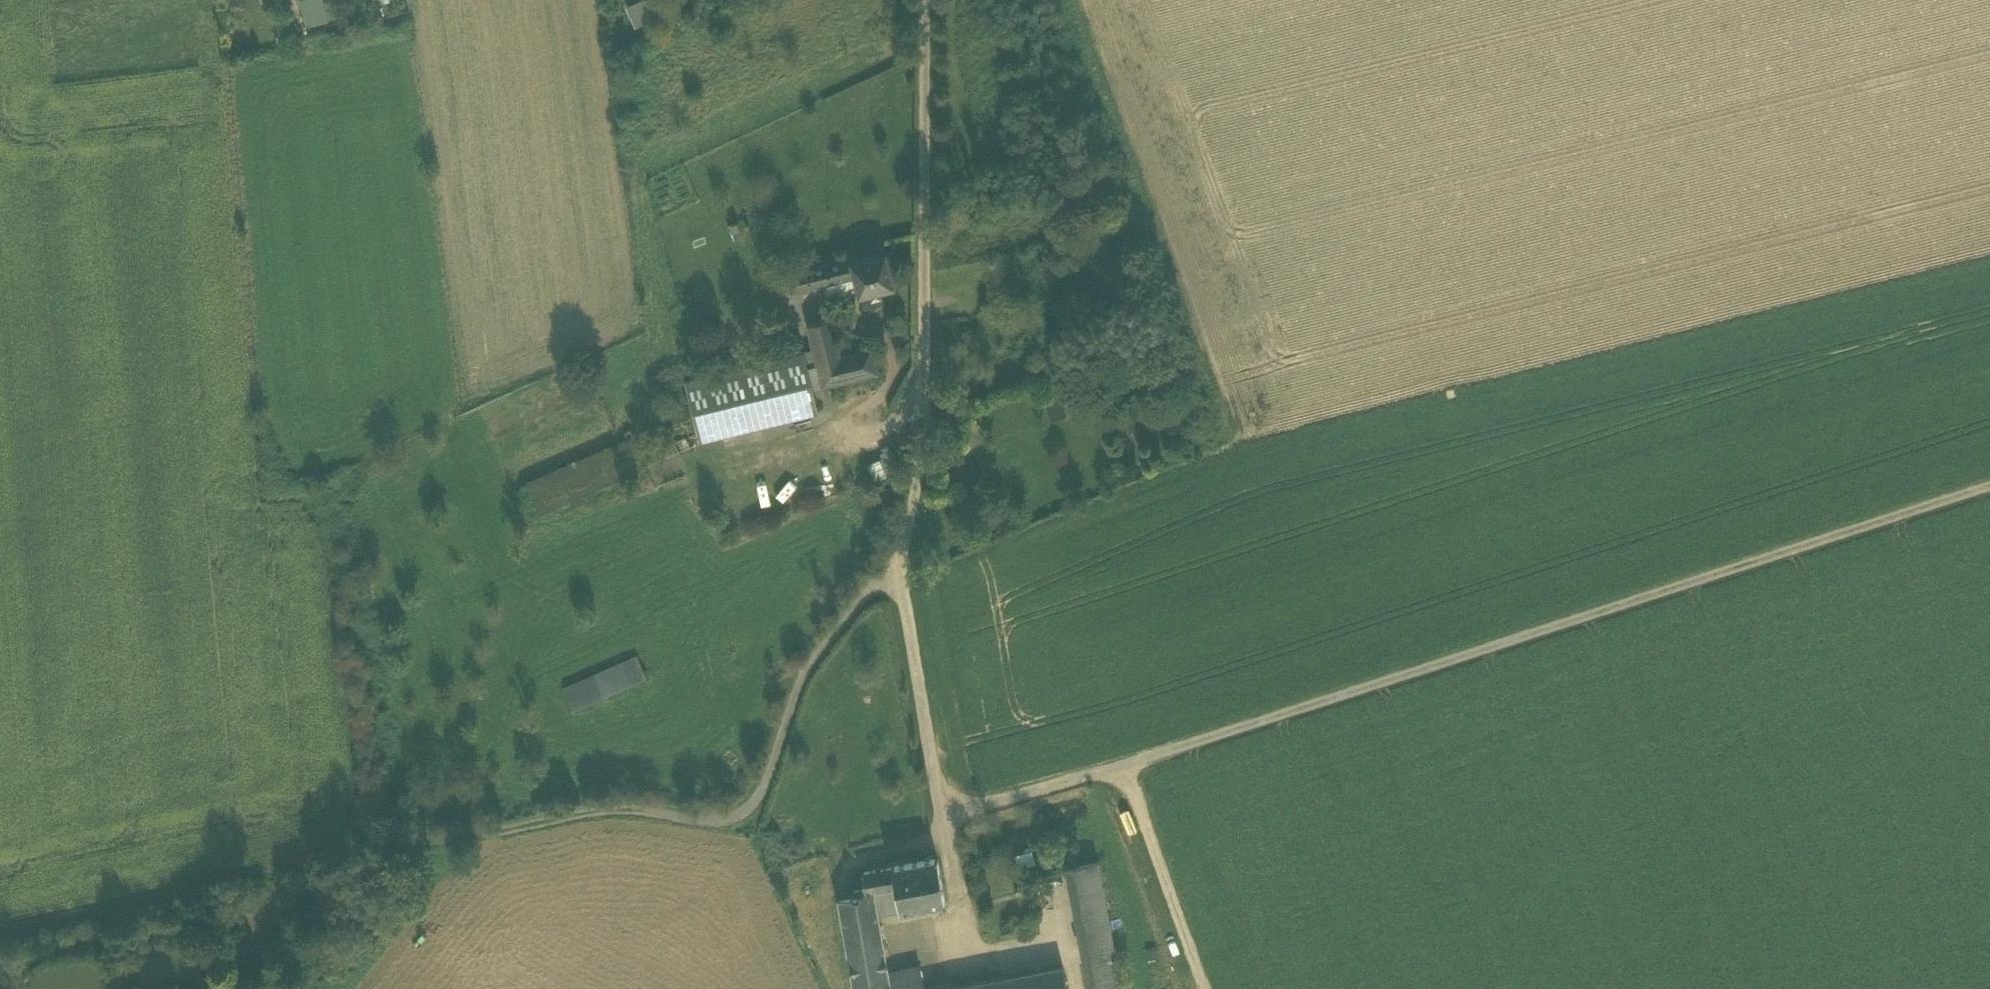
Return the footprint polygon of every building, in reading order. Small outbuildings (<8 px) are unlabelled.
[(636,27),(657,19),(650,0),(640,0),(627,5),(636,27)] [(886,254),(852,262),(851,262),(854,276),(856,283),(855,283),(859,296),(871,293),(878,291),(894,287),(886,254)] [(826,283),(854,276),(851,262),(852,262),(851,258),(817,266),(822,284),(826,283)] [(794,272),(798,290),(822,284),(817,266),(794,272)] [(848,285),(855,283),(856,283),(854,276),(826,283),(829,295),(845,291),(848,285)] [(878,291),(871,293),(872,300),(880,298),(878,291)] [(814,351),(816,362),(841,356),(831,318),(807,324),(814,351)] [(872,348),(841,356),(816,362),(822,386),(822,387),(878,373),(872,348)] [(804,353),(812,388),(822,386),(816,362),(814,351),(804,353)] [(686,382),(700,441),(818,412),(812,388),(804,353),(686,382)] [(1050,402),(1054,414),(1070,409),(1066,397),(1050,402)] [(968,427),(971,438),(988,433),(985,422),(968,427)] [(635,437),(621,443),(633,473),(647,467),(635,437)] [(528,483),(540,513),(633,473),(621,443),(528,483)] [(895,450),(870,459),(876,476),(901,467),(895,450)] [(566,691),(576,711),(645,678),(638,657),(566,691)] [(900,910),(900,911),(946,903),(938,857),(892,865),(892,866),(900,910)] [(1088,988),(1117,988),(1122,988),(1099,862),(1098,863),(1066,869),(1088,988)] [(920,967),(888,973),(878,913),(900,910),(892,866),(862,872),(864,888),(853,890),(854,895),(838,898),(854,988),(924,988),(920,967)] [(1063,967),(943,988),(1067,988),(1063,967)]
